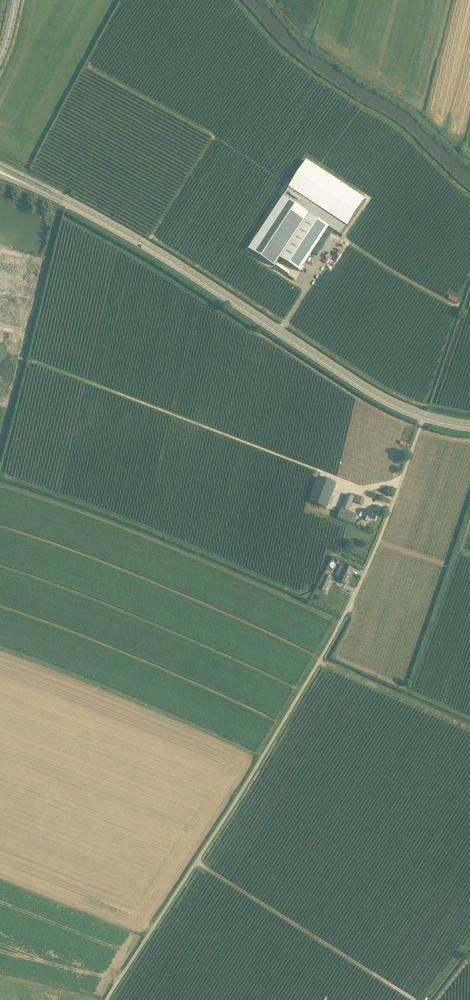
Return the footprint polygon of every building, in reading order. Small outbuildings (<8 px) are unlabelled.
[(300,272),(320,241),(329,227),(283,197),(248,250),(274,267),(280,259),(300,272)] [(323,505),(332,481),(315,474),(306,498),(323,505)] [(347,494),(341,509),(337,518),(354,525),(358,515),(349,512),(356,495),(352,494),(352,496),(347,494)] [(365,499),(356,495),(353,502),(362,506),(365,499)] [(363,516),(365,516),(363,520),(368,521),(369,518),(375,520),(377,514),(366,509),(363,516)] [(346,585),(354,569),(346,566),(339,581),(346,585)] [(321,584),(325,586),(329,577),(325,575),(321,584)]
